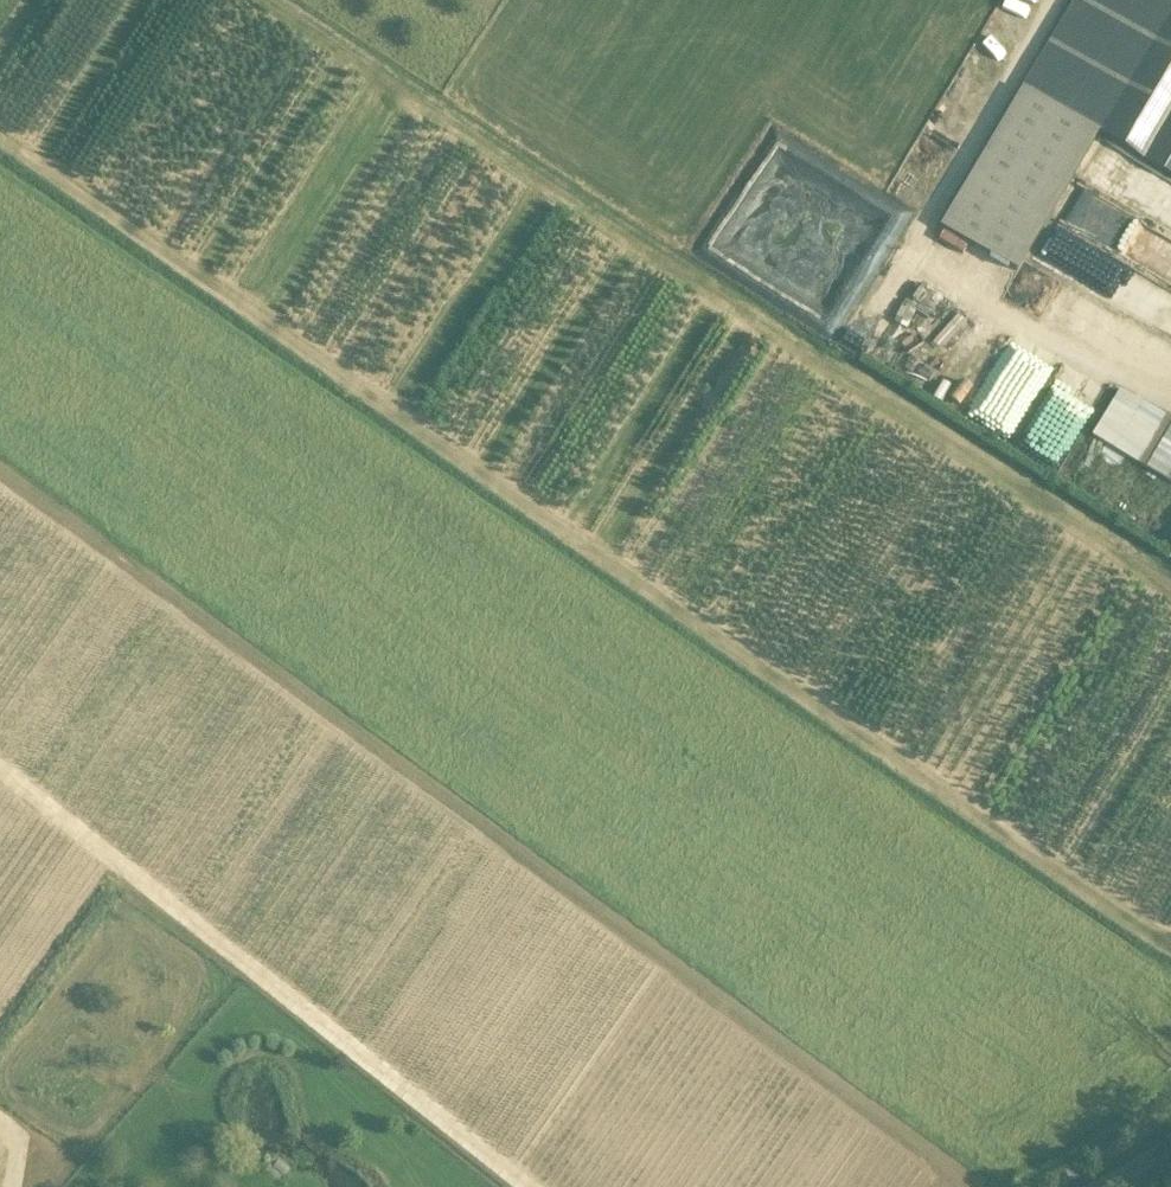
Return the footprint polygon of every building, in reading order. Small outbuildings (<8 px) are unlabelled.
[(940,229),(1017,273),(1098,132),(1170,176),(1170,0),(1074,0),(940,229)] [(1097,440),(1170,474),(1170,411),(1121,389),(1097,440)]
